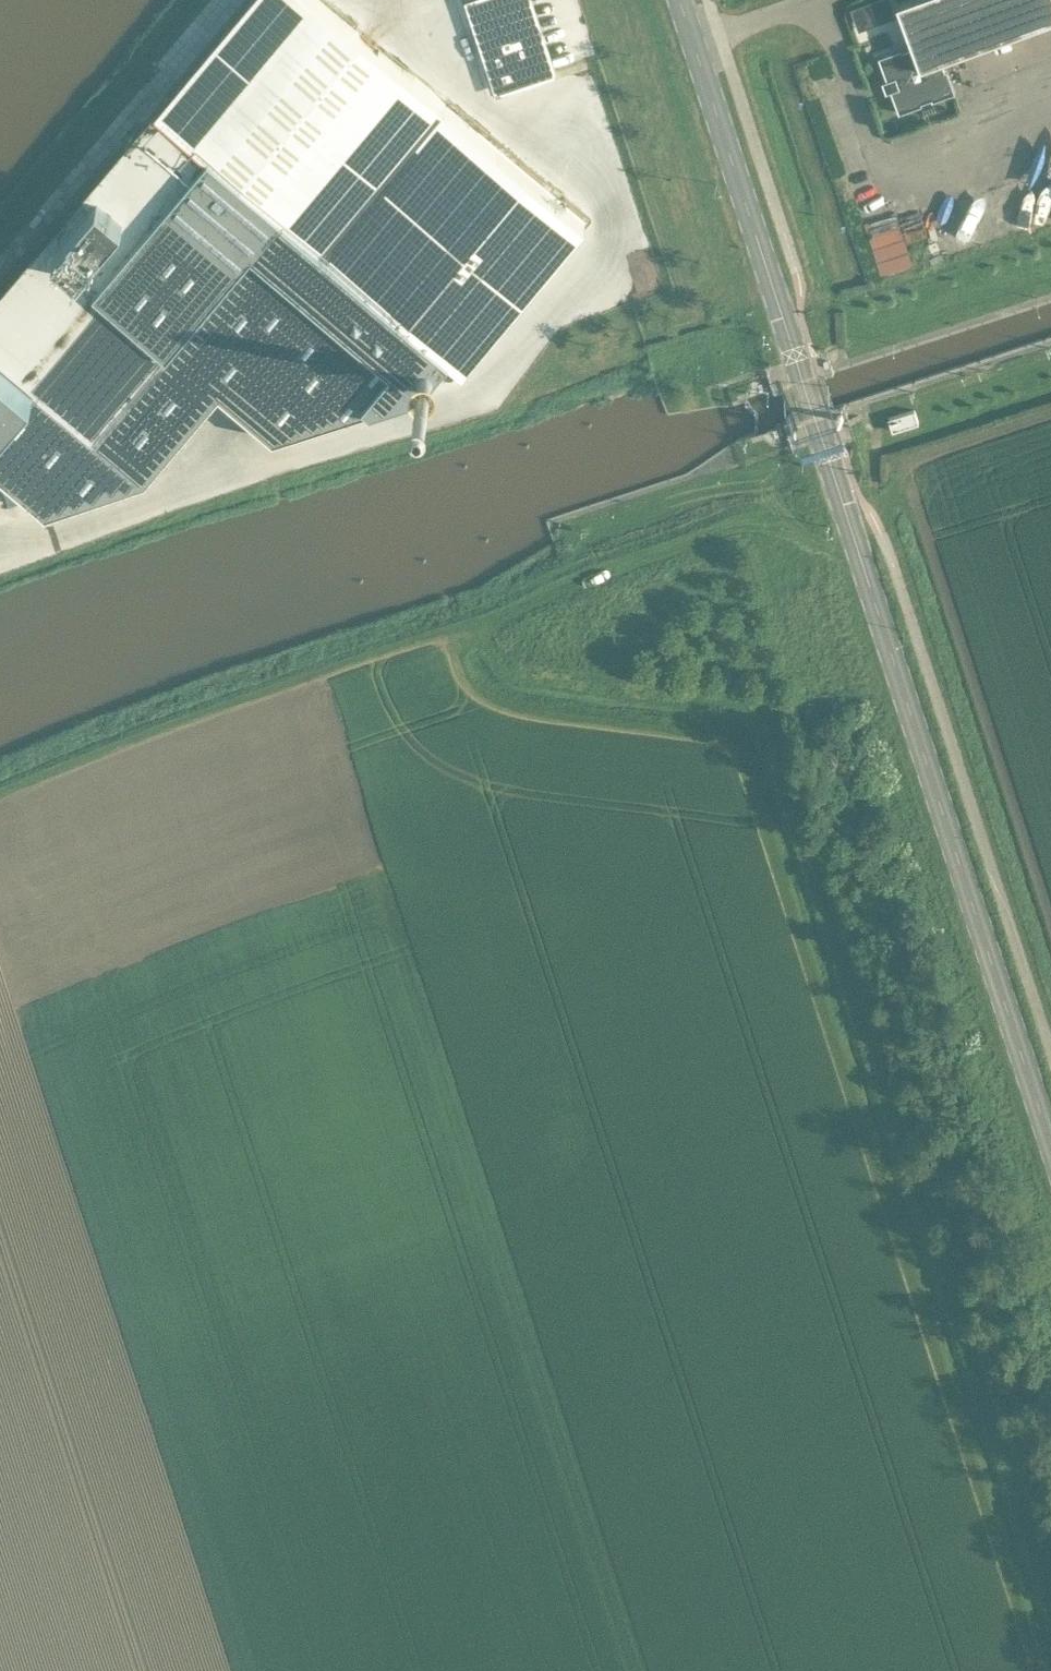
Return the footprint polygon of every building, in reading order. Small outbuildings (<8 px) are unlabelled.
[(0,286),(0,354),(95,435),(276,222),(448,355),(462,367),(584,222),(443,104),(443,103),(317,0),(245,0),(142,124),(139,121),(0,286)] [(551,70),(527,0),(479,0),(471,3),(482,36),(477,38),(483,55),(488,54),(499,87),(551,70)] [(1050,17),(1050,0),(900,0),(896,2),(911,44),(901,48),(900,46),(877,54),(886,77),(894,74),(898,85),(890,88),(898,111),(921,102),(920,100),(930,96),(931,98),(954,90),(946,67),(944,68),(940,57),(1050,17)] [(813,100),(827,96),(822,78),(808,81),(813,100)] [(528,108),(554,104),(551,80),(524,83),(528,108)] [(45,509),(145,476),(218,390),(272,436),(419,389),(448,355),(276,222),(95,435),(0,354),(0,470),(45,509)] [(913,407),(887,415),(892,428),(917,420),(913,407)]
